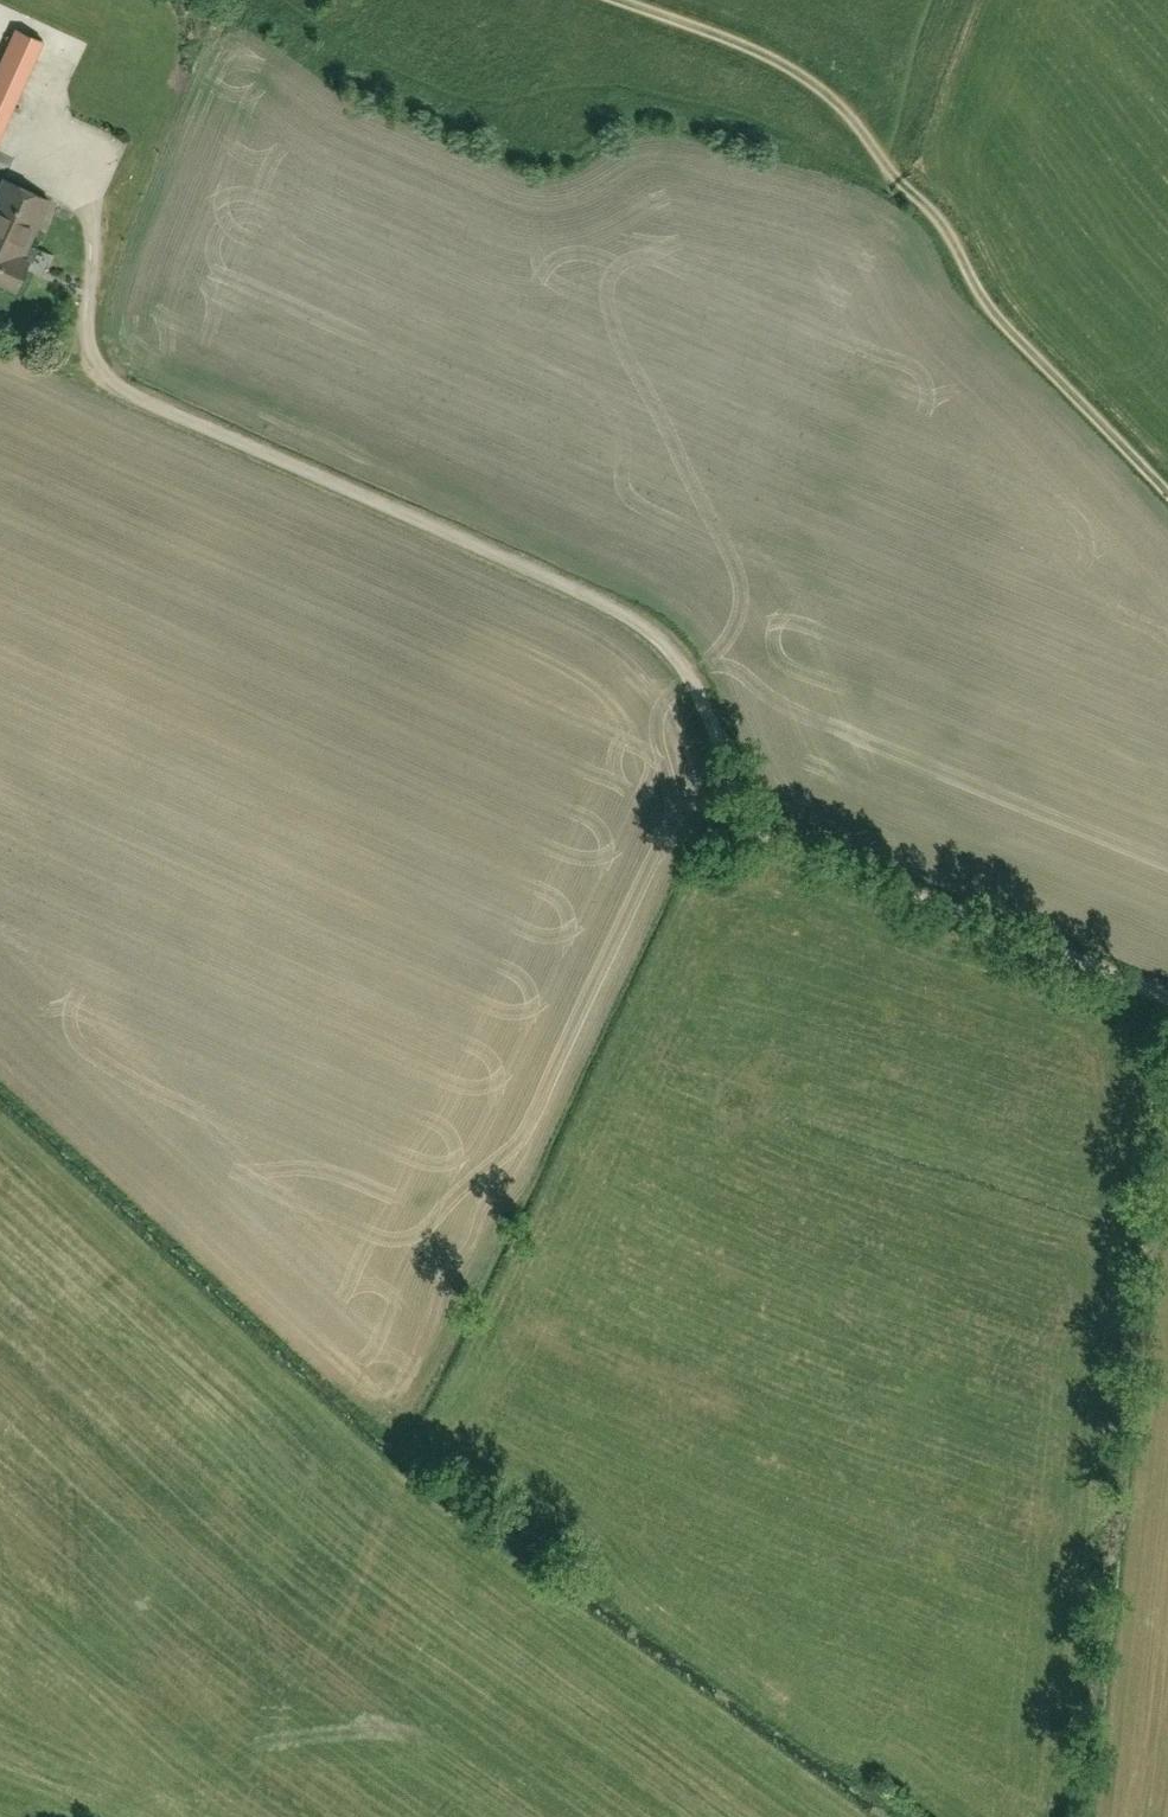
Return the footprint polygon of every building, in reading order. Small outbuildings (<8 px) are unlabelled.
[(0,66),(0,137),(43,40),(17,28),(0,66)] [(30,262),(22,258),(49,200),(6,180),(0,193),(0,249),(30,262)] [(0,249),(0,281),(18,289),(30,262),(0,249)] [(1011,1813),(1007,1797),(988,1803),(992,1816),(997,1816),(1011,1813)]
